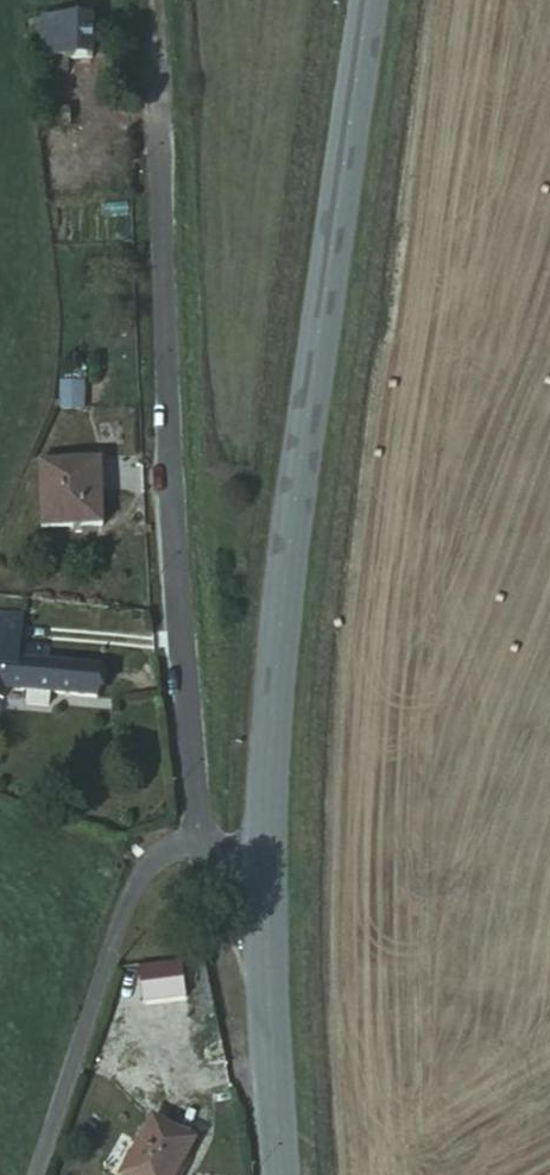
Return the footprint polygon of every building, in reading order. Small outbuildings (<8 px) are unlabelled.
[(93,57),(92,20),(32,21),(33,35),(45,35),(47,59),(93,57)] [(67,105),(42,106),(44,119),(68,118),(67,105)] [(110,539),(121,472),(58,464),(51,530),(110,539)] [(0,607),(0,642),(8,642),(11,609),(0,607)] [(0,642),(0,696),(6,696),(7,683),(20,684),(44,688),(89,694),(92,663),(30,658),(30,644),(8,642),(0,642)] [(44,688),(20,684),(19,700),(42,703),(44,688)] [(114,1174),(170,1174),(186,1150),(149,1123),(114,1174)]
